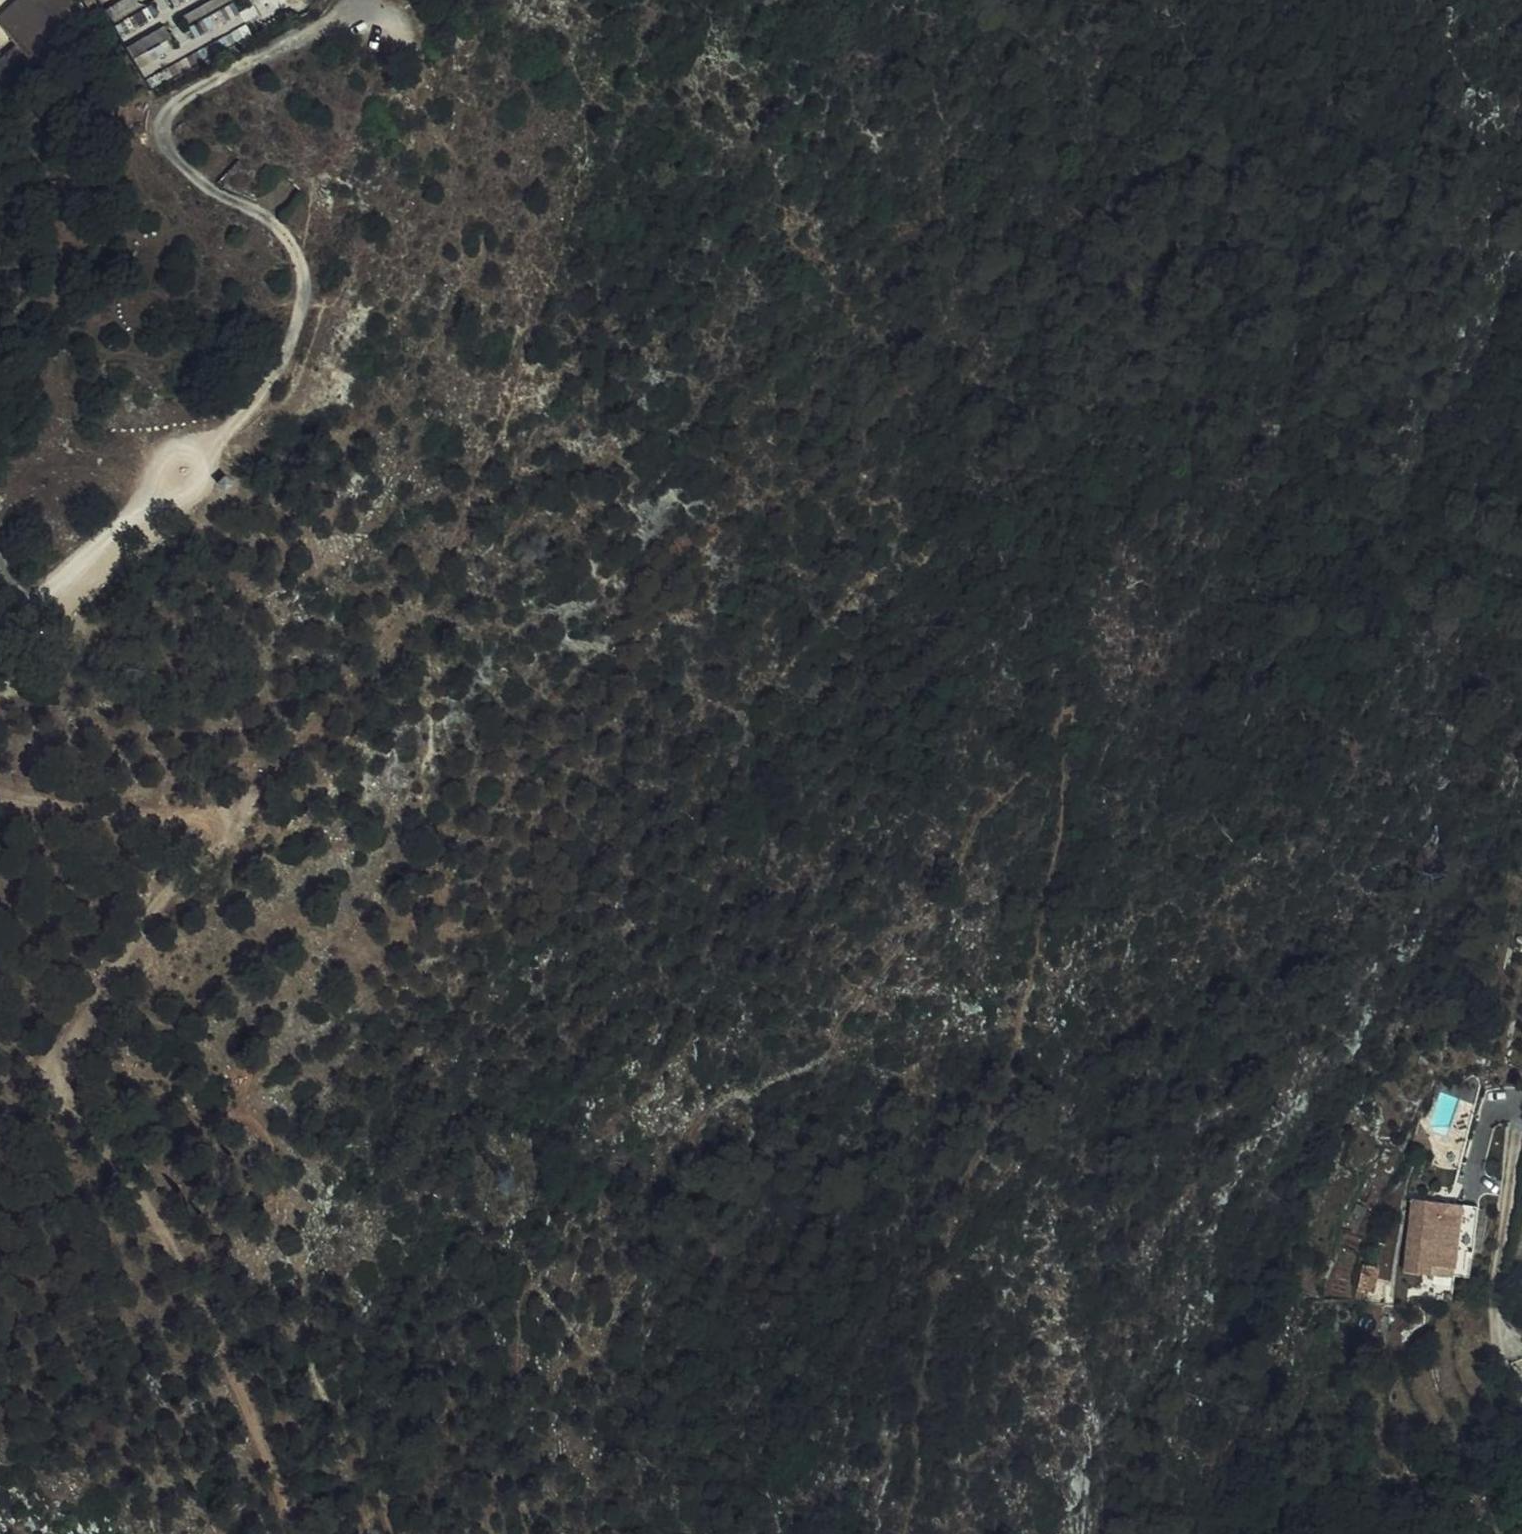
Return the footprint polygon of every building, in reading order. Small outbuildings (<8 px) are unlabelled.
[(33,19),(59,0),(1,0),(0,1),(0,18),(6,14),(15,23),(27,13),(33,19)] [(71,0),(59,0),(33,19),(6,38),(14,48),(75,4),(71,0)] [(133,36),(126,41),(147,75),(184,52),(156,7),(127,26),(133,36)] [(6,38),(33,19),(27,13),(15,23),(6,14),(0,18),(0,31),(6,38)] [(1405,1204),(1402,1276),(1423,1278),(1424,1267),(1461,1269),(1461,1259),(1466,1259),(1469,1207),(1405,1204)] [(1450,1280),(1451,1269),(1424,1267),(1423,1278),(1450,1280)]
